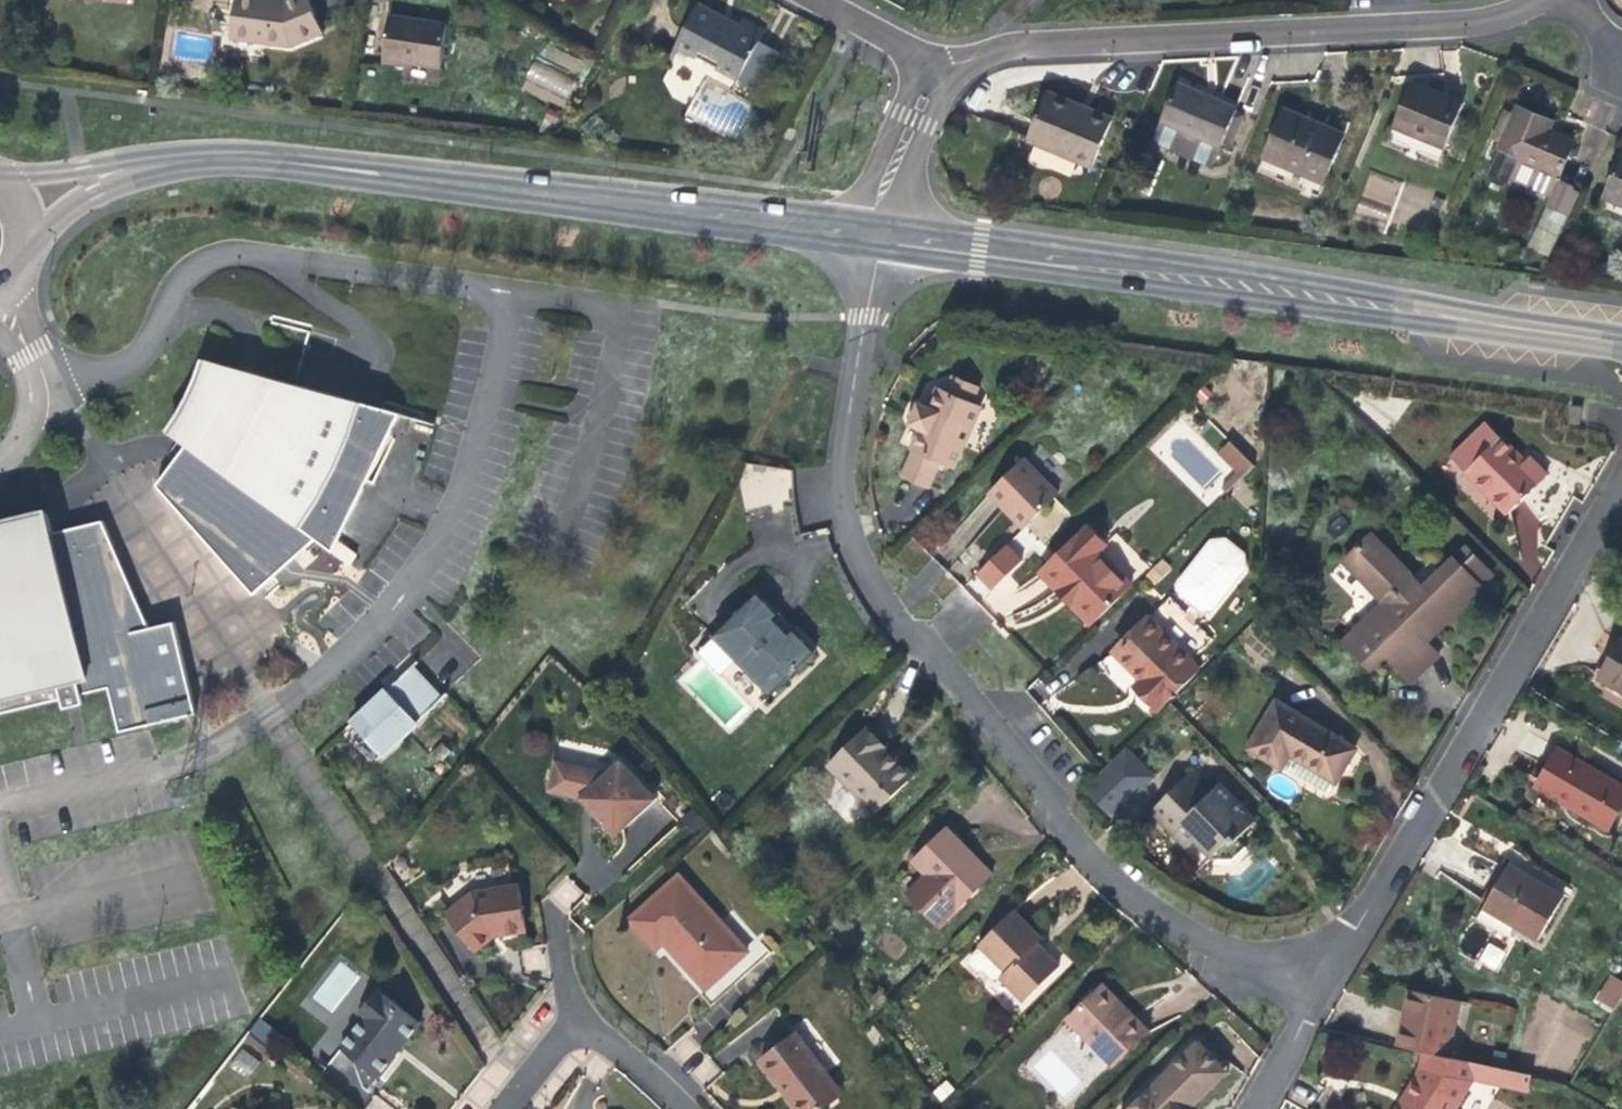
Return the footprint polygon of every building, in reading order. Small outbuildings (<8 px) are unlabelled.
[(282,3),(276,2),(270,2),(271,0),(237,0),(231,39),(288,46),(320,33),(307,0),(282,0),(282,3)] [(676,47),(739,80),(760,41),(766,30),(742,18),(739,25),(722,17),(698,4),(676,47)] [(420,21),(389,16),(382,62),(402,65),(403,62),(440,68),(446,25),(420,21)] [(760,41),(739,80),(759,90),(779,51),(760,41)] [(567,99),(576,81),(535,60),(526,79),(567,99)] [(1236,111),(1237,109),(1209,97),(1177,83),(1152,141),(1212,167),(1221,146),(1236,111)] [(1411,83),(1393,126),(1445,148),(1463,104),(1439,95),(1411,83)] [(1047,93),(1044,101),(1085,118),(1088,111),(1076,106),(1047,93)] [(1044,101),(1028,139),(1093,166),(1112,120),(1088,111),(1085,118),(1044,101)] [(1550,197),(1560,174),(1574,142),(1555,134),(1548,131),(1552,122),(1518,107),(1515,114),(1502,144),(1488,175),(1490,181),(1501,186),(1508,184),(1509,179),(1550,197)] [(1283,109),(1281,115),(1317,130),(1320,124),(1310,120),(1283,109)] [(1491,139),(1502,144),(1515,114),(1504,110),(1491,139)] [(1236,111),(1221,146),(1230,150),(1245,115),(1236,111)] [(1281,115),(1263,157),(1324,183),(1344,135),(1320,124),(1317,130),(1281,115)] [(1604,197),(1621,205),(1621,156),(1604,197)] [(1560,174),(1550,197),(1546,205),(1569,215),(1582,185),(1576,183),(1576,181),(1560,174)] [(184,444),(187,445),(157,485),(178,509),(183,504),(228,541),(216,551),(254,595),(315,540),(334,553),(400,414),(223,364),(215,389),(198,423),(184,444)] [(953,376),(945,393),(973,405),(981,388),(953,376)] [(940,461),(954,468),(980,409),(973,405),(945,393),(938,390),(929,409),(919,405),(912,408),(908,417),(911,425),(921,429),(916,440),(912,449),(915,450),(903,476),(928,487),(940,461)] [(1582,408),(1571,406),(1569,422),(1580,424),(1582,408)] [(1452,458),(1508,515),(1527,496),(1548,476),(1529,457),(1525,462),(1487,424),(1452,458)] [(1214,458),(1233,478),(1245,465),(1226,446),(1214,458)] [(1058,495),(1024,460),(989,494),(1005,510),(1011,516),(1017,510),(1029,523),(1058,495)] [(742,511),(793,508),(791,465),(740,467),(742,511)] [(1218,493),(1223,498),(1251,471),(1245,465),(1233,478),(1218,493)] [(178,509),(216,551),(228,541),(183,504),(178,509)] [(915,531),(933,551),(959,527),(941,507),(915,531)] [(1023,529),(1029,523),(1017,510),(1011,516),(1023,529)] [(61,700),(64,710),(84,705),(81,693),(79,685),(106,680),(108,688),(119,732),(197,714),(174,623),(150,628),(146,619),(128,627),(110,553),(116,550),(103,521),(64,530),(65,533),(54,536),(50,521),(0,533),(0,715),(61,700)] [(1106,546),(1088,527),(1041,572),(1059,590),(1061,588),(1068,594),(1074,601),(1073,603),(1094,624),(1131,588),(1098,554),(1106,546)] [(1438,630),(1481,589),(1481,588),(1493,577),(1466,549),(1440,574),(1430,563),(1414,579),(1372,535),(1345,562),(1384,603),(1344,642),(1370,669),(1385,655),(1411,683),(1438,656),(1425,643),(1413,630),(1422,621),(1430,630),(1431,631),(1432,631),(1433,632),(1435,632),(1436,631),(1438,630)] [(1220,542),(1208,544),(1177,583),(1179,595),(1200,612),(1212,611),(1243,571),(1241,559),(1220,542)] [(993,591),(1021,562),(1006,546),(977,575),(993,591)] [(116,550),(110,553),(128,627),(146,619),(116,550)] [(758,591),(712,636),(771,696),(817,651),(794,628),(790,633),(782,625),(776,619),(781,614),(758,591)] [(1159,710),(1198,671),(1146,620),(1114,652),(1140,677),(1150,687),(1143,694),(1159,710)] [(1430,637),(1438,630),(1436,631),(1435,632),(1433,632),(1432,631),(1431,631),(1430,630),(1422,621),(1413,630),(1425,643),(1430,637)] [(1600,677),(1621,690),(1621,640),(1612,657),(1600,677)] [(352,723),(382,756),(443,699),(416,671),(400,687),(397,684),(389,691),(392,694),(385,700),(382,696),(352,723)] [(1150,687),(1140,677),(1133,684),(1138,689),(1143,694),(1150,687)] [(108,688),(106,680),(79,685),(81,693),(108,688)] [(1335,782),(1355,750),(1277,702),(1248,749),(1281,768),(1289,754),(1305,764),(1335,782)] [(866,728),(828,765),(876,813),(909,782),(881,753),(886,748),(866,728)] [(909,782),(914,777),(894,756),(886,748),(881,753),(909,782)] [(1539,781),(1573,801),(1570,807),(1608,830),(1621,806),(1621,786),(1557,749),(1549,764),(1539,781)] [(1127,752),(1104,775),(1129,800),(1152,778),(1127,752)] [(549,791),(582,798),(586,795),(606,818),(602,821),(616,836),(656,799),(621,761),(609,773),(556,761),(549,791)] [(1197,785),(1202,781),(1192,771),(1188,776),(1197,785)] [(1129,800),(1104,775),(1088,790),(1113,816),(1129,800)] [(1203,849),(1215,861),(1237,839),(1254,822),(1230,798),(1227,802),(1213,788),(1211,791),(1202,781),(1197,785),(1188,776),(1150,812),(1187,849),(1195,842),(1203,849)] [(1539,781),(1535,787),(1570,807),(1573,801),(1539,781)] [(1217,785),(1213,788),(1227,802),(1230,798),(1217,785)] [(606,818),(586,795),(582,798),(593,811),(602,821),(606,818)] [(946,827),(912,860),(927,874),(960,907),(993,874),(967,847),(946,827)] [(1245,847),(1237,839),(1215,861),(1223,869),(1245,847)] [(1515,926),(1539,939),(1563,897),(1508,866),(1493,892),(1477,919),(1509,937),(1515,926)] [(940,927),(960,907),(927,874),(907,894),(940,927)] [(711,1007),(735,985),(735,980),(727,971),(747,953),(755,962),(761,962),(771,954),(760,941),(748,952),(680,875),(630,919),(657,949),(664,943),(669,939),(676,947),(672,951),(706,989),(700,995),(711,1007)] [(504,936),(526,931),(519,884),(473,892),(447,915),(476,952),(493,938),(504,936)] [(1005,972),(1001,977),(1024,1001),(1059,967),(1043,950),(1036,944),(1041,939),(1014,911),(979,944),(980,946),(1005,972)] [(669,939),(664,943),(669,947),(672,951),(676,947),(669,939)] [(1484,943),(1477,965),(1499,971),(1506,950),(1484,943)] [(998,979),(1001,977),(1005,972),(980,946),(970,957),(970,964),(977,972),(984,971),(991,978),(998,979)] [(735,985),(761,962),(755,962),(747,953),(727,971),(735,980),(735,985)] [(1595,1004),(1613,1014),(1621,999),(1621,987),(1610,980),(1595,1004)] [(1119,1001),(1103,984),(1098,988),(1118,1009),(1123,1004),(1119,1001)] [(1149,1032),(1123,1004),(1118,1009),(1098,988),(1067,1019),(1113,1067),(1149,1032)] [(340,1048),(379,1077),(394,1057),(392,1056),(396,1050),(403,1041),(405,1043),(420,1023),(376,989),(358,1013),(364,1017),(340,1048)] [(1409,991),(1401,1028),(1405,1029),(1413,992),(1409,991)] [(1401,1028),(1397,1047),(1423,1053),(1447,1058),(1459,1002),(1413,992),(1405,1029),(1401,1028)] [(295,1044),(261,1017),(249,1032),(283,1059),(295,1044)] [(797,1033),(761,1060),(781,1086),(784,1083),(789,1089),(794,1096),(790,1099),(797,1108),(822,1108),(842,1094),(797,1033)] [(1182,1104),(1222,1065),(1198,1040),(1129,1108),(1186,1108),(1182,1104)] [(248,1077),(259,1061),(240,1048),(229,1065),(248,1077)] [(1063,1096),(1078,1081),(1048,1051),(1033,1066),(1063,1096)] [(1473,1081),(1476,1064),(1447,1058),(1423,1053),(1420,1070),(1406,1093),(1396,1108),(1456,1108),(1473,1081)] [(1527,1093),(1531,1076),(1476,1064),(1473,1081),(1527,1093)] [(1222,1065),(1182,1104),(1186,1108),(1191,1108),(1229,1072),(1222,1065)]
